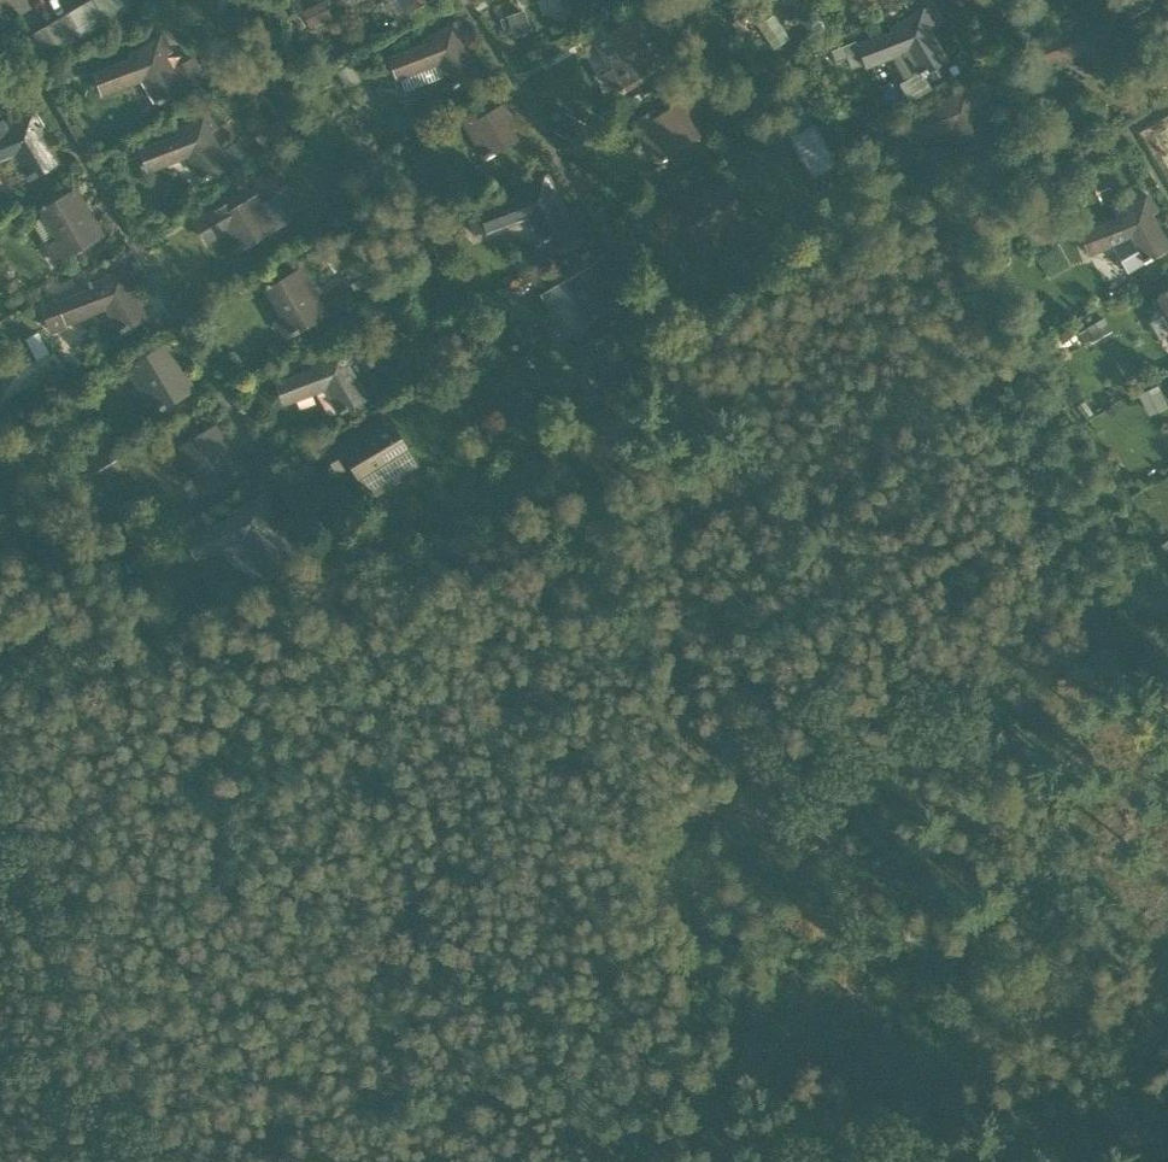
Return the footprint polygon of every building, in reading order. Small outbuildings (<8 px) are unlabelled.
[(106,22),(93,0),(90,0),(80,6),(94,29),(106,22)] [(118,15),(109,0),(93,0),(106,22),(118,15)] [(130,8),(125,0),(109,0),(118,15),(130,8)] [(142,1),(141,0),(125,0),(130,8),(142,1)] [(408,12),(428,0),(401,0),(408,12)] [(581,13),(602,0),(573,0),(581,13)] [(303,12),(309,25),(326,17),(320,4),(303,12)] [(83,36),(94,29),(80,6),(69,13),(83,36)] [(913,62),(922,76),(923,75),(946,61),(925,26),(932,22),(925,9),(899,24),(901,29),(896,31),(857,46),(863,63),(864,66),(890,56),(906,50),(913,62)] [(524,10),(506,16),(514,37),(532,30),(524,10)] [(71,43),(83,36),(69,13),(57,20),(71,43)] [(773,14),(757,25),(773,49),(789,38),(773,14)] [(633,18),(628,21),(636,34),(641,31),(633,18)] [(59,50),(71,43),(57,20),(45,27),(59,50)] [(446,76),(452,88),(477,74),(456,39),(464,34),(456,21),(431,37),(433,41),(427,44),(388,58),(395,78),(400,77),(438,62),(446,76)] [(622,67),(631,82),(655,67),(640,41),(636,34),(628,21),(595,40),(613,72),(622,67)] [(47,58),(59,50),(45,27),(33,34),(47,58)] [(673,34),(677,49),(687,46),(682,31),(673,34)] [(816,32),(798,43),(806,56),(824,46),(816,32)] [(640,41),(655,67),(662,63),(647,37),(640,41)] [(144,79),(160,105),(185,90),(164,55),(169,52),(162,40),(137,54),(139,58),(134,61),(96,75),(102,94),(144,79)] [(613,72),(595,40),(588,44),(605,75),(601,78),(610,94),(631,82),(622,67),(613,72)] [(1120,40),(1109,46),(1119,63),(1130,57),(1120,40)] [(852,67),(863,63),(857,46),(855,41),(844,46),(848,58),(852,67)] [(835,63),(848,58),(844,46),(831,51),(835,63)] [(890,56),(904,82),(910,78),(903,68),(913,62),(906,50),(890,56)] [(438,62),(400,77),(405,91),(446,76),(438,62)] [(930,88),(923,75),(922,76),(913,62),(903,68),(910,78),(904,82),(900,84),(909,101),(930,88)] [(181,71),(190,86),(203,78),(194,63),(181,71)] [(339,72),(346,83),(355,78),(348,67),(339,72)] [(952,127),(967,153),(991,138),(971,104),(978,100),(970,87),(944,102),(947,106),(941,109),(902,123),(910,142),(952,127)] [(636,120),(659,160),(697,138),(677,104),(649,120),(645,114),(636,120)] [(464,120),(488,160),(525,138),(505,105),(478,120),(474,114),(464,120)] [(31,178),(55,164),(34,129),(41,125),(34,112),(8,127),(10,132),(4,135),(2,136),(0,132),(0,158),(15,152),(31,178)] [(584,123),(565,112),(554,132),(574,142),(584,123)] [(188,154),(203,180),(228,166),(207,131),(214,127),(207,114),(180,129),(183,134),(177,137),(139,151),(146,170),(188,154)] [(238,141),(223,150),(232,166),(247,157),(238,141)] [(276,162),(261,171),(273,190),(288,182),(276,162)] [(543,240),(544,241),(550,237),(567,227),(547,192),(554,188),(547,175),(526,188),(529,192),(518,198),(479,213),(486,232),(529,215),(543,240)] [(746,219),(745,219),(744,217),(747,216),(744,211),(742,212),(722,180),(670,210),(678,225),(679,225),(684,222),(695,240),(699,247),(726,231),(735,246),(754,234),(746,219)] [(41,208),(59,238),(46,245),(57,262),(77,250),(102,236),(74,189),(41,208)] [(225,231),(237,251),(288,222),(273,197),(261,205),(255,195),(228,211),(224,205),(214,211),(195,222),(206,242),(225,231)] [(1145,262),(1167,249),(1167,244),(1149,213),(1156,209),(1149,196),(1128,208),(1130,212),(1119,219),(1081,233),(1088,251),(1109,244),(1130,236),(1145,262)] [(656,219),(664,233),(678,225),(670,210),(656,219)] [(1130,236),(1109,244),(1126,272),(1145,262),(1130,236)] [(559,253),(550,237),(544,241),(543,240),(511,260),(521,275),(559,253)] [(1048,278),(1072,267),(1059,241),(1036,253),(1048,278)] [(368,265),(347,275),(355,291),(376,280),(368,265)] [(594,265),(567,281),(570,288),(597,272),(594,265)] [(292,314),(301,330),(326,315),(298,268),(266,287),(283,316),(284,319),(292,314)] [(106,308),(121,334),(147,319),(126,284),(131,281),(124,269),(99,283),(101,287),(96,290),(57,304),(64,323),(106,308)] [(567,304),(580,327),(617,305),(597,272),(570,288),(567,281),(557,287),(567,304)] [(542,296),(552,313),(567,304),(557,287),(542,296)] [(1167,315),(1167,291),(1158,297),(1167,315)] [(565,336),(580,327),(567,304),(552,313),(565,336)] [(284,319),(283,316),(275,321),(285,339),(301,330),(292,314),(284,319)] [(132,364),(149,393),(144,396),(153,413),(159,409),(159,410),(192,391),(165,345),(132,364)] [(326,386),(341,413),(365,398),(344,364),(352,359),(344,346),(318,362),(321,366),(315,369),(277,383),(284,402),(326,386)] [(585,368),(594,384),(620,369),(611,353),(585,368)] [(363,380),(371,394),(385,386),(377,373),(363,380)] [(1159,385),(1141,392),(1149,412),(1167,405),(1159,385)] [(350,461),(370,496),(379,491),(378,490),(399,478),(397,474),(415,464),(388,419),(327,455),(336,469),(350,461)] [(207,471),(216,486),(240,472),(213,425),(181,444),(198,473),(199,475),(207,471)] [(199,475),(198,473),(190,477),(200,495),(216,486),(207,471),(199,475)] [(279,527),(272,532),(261,512),(268,508),(261,496),(235,511),(237,516),(232,519),(187,537),(194,556),(242,536),(257,562),(267,578),(298,558),(279,527)] [(1159,545),(1167,557),(1167,538),(1159,545)]
